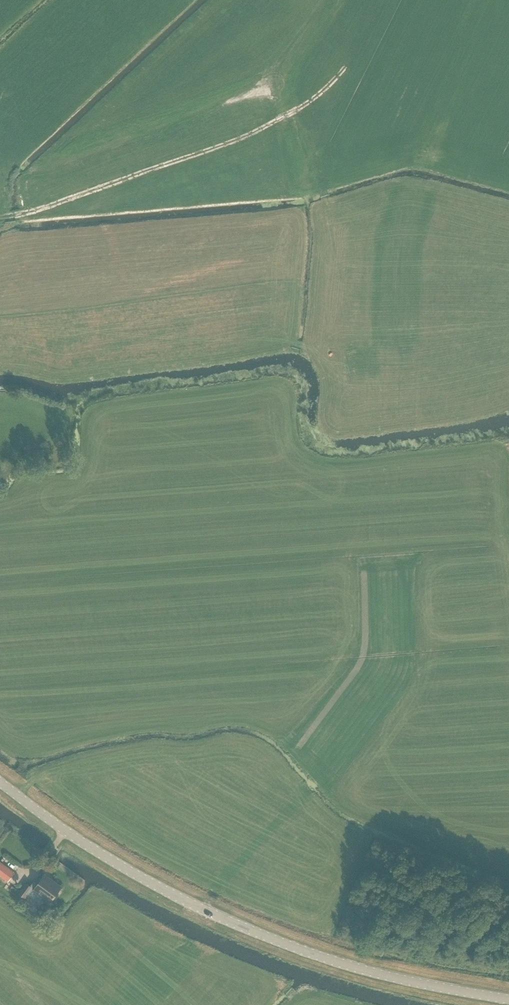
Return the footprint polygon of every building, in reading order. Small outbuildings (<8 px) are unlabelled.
[(8,882),(14,874),(0,863),(0,876),(8,882)] [(61,887),(45,875),(34,890),(32,889),(33,887),(27,883),(19,894),(25,898),(28,893),(31,895),(31,896),(38,902),(42,896),(50,902),(61,887)]
